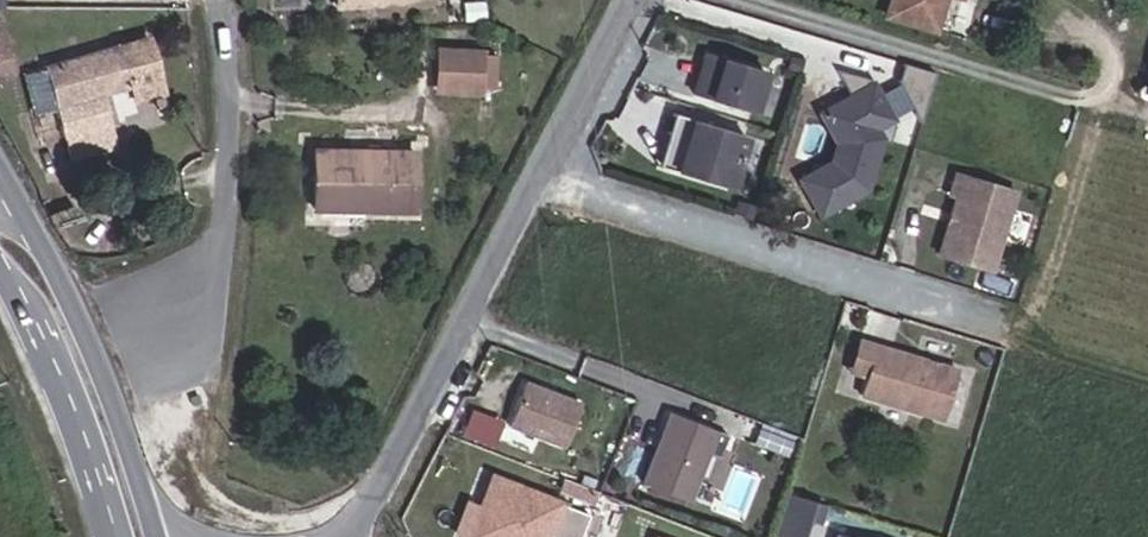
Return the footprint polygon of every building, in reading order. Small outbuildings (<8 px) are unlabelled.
[(353,25),(449,17),(448,0),(351,0),(353,25)] [(910,25),(962,41),(972,5),(974,0),(918,0),(910,25)] [(989,10),(992,0),(974,0),(972,5),(989,10)] [(158,36),(23,74),(33,112),(54,106),(64,142),(69,159),(117,145),(111,124),(102,92),(107,91),(138,82),(141,93),(172,84),(158,36)] [(762,128),(774,87),(720,72),(713,95),(709,94),(703,112),(762,128)] [(458,114),(501,115),(501,77),(459,76),(458,114)] [(896,125),(879,90),(877,86),(843,77),(857,101),(842,109),(850,125),(843,147),(836,167),(804,182),(821,218),(868,194),(885,144),(880,134),(896,125)] [(938,96),(907,87),(902,105),(922,145),(938,96)] [(116,122),(107,91),(102,92),(111,124),(116,122)] [(44,149),(64,142),(54,106),(33,112),(44,149)] [(850,125),(842,109),(827,117),(843,147),(850,125)] [(732,192),(747,139),(689,122),(683,142),(689,144),(679,177),(732,192)] [(996,267),(1023,189),(965,169),(958,190),(964,192),(945,249),(996,267)] [(386,231),(434,230),(433,172),(336,174),(337,211),(387,211),(386,231)] [(337,232),(386,231),(387,211),(337,211),(337,232)] [(883,341),(866,335),(856,363),(873,369),(883,341)] [(964,368),(883,341),(873,369),(866,389),(948,416),(964,368)] [(579,453),(596,410),(537,387),(520,429),(579,453)] [(726,464),(735,441),(678,418),(649,488),(695,507),(714,459),(726,464)] [(472,536),(581,536),(589,516),(495,477),(482,509),(468,503),(457,531),(472,536)] [(806,523),(818,526),(824,507),(788,496),(774,536),(802,536),(806,523)]
